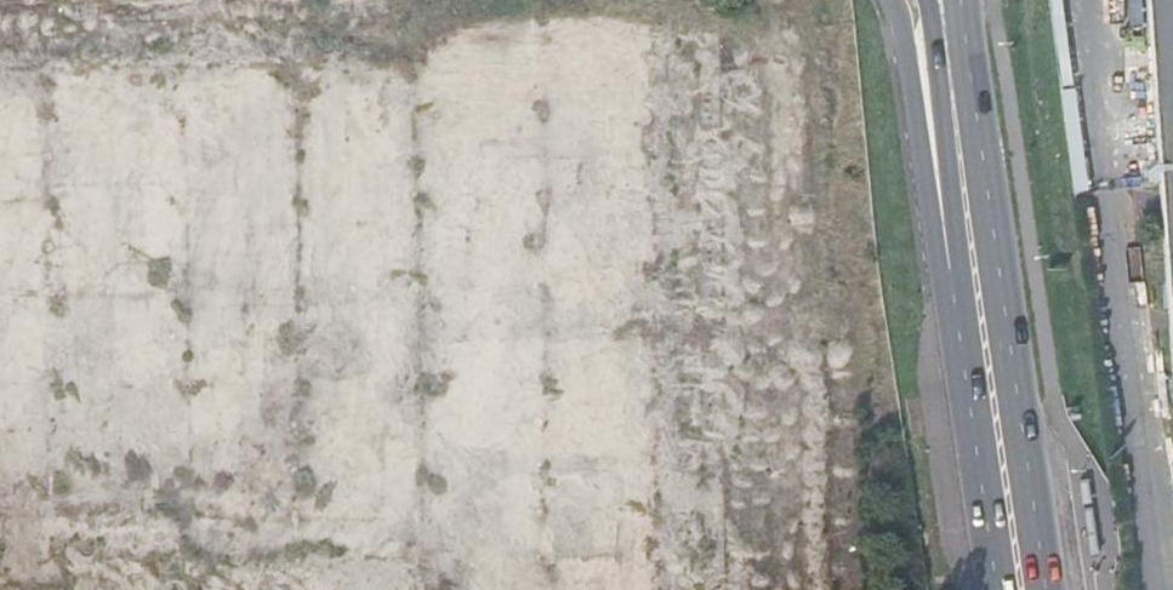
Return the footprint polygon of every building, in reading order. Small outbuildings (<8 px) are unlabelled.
[(1172,317),(1172,0),(1147,0),(1172,317)] [(1090,501),(1088,478),(1078,479),(1081,502),(1090,501)]
